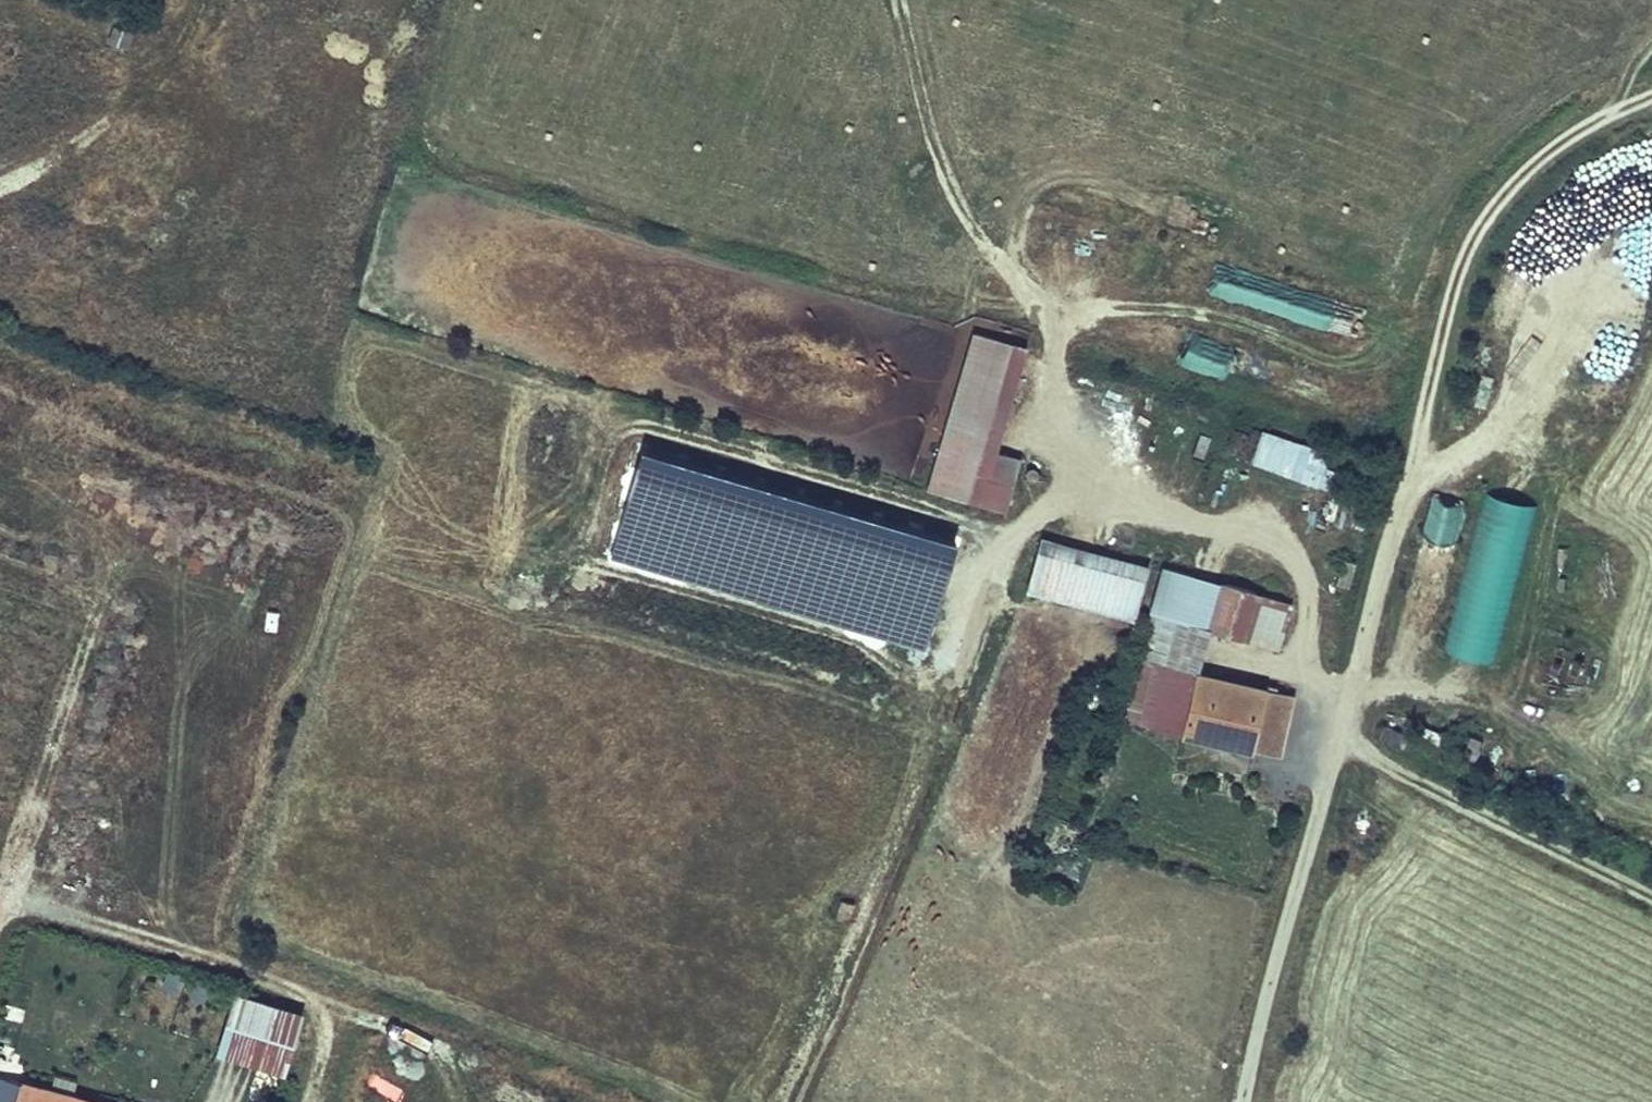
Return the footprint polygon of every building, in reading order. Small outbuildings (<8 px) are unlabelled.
[(111,27),(108,43),(127,47),(130,31),(111,27)] [(979,323),(927,308),(880,472),(913,481),(956,494),(972,438),(948,431),(979,323)] [(1249,463),(1323,490),(1335,456),(1262,429),(1249,463)] [(1443,652),(1495,665),(1533,506),(1481,493),(1443,652)] [(1419,667),(1464,518),(1434,509),(1389,658),(1419,667)] [(1189,616),(1202,576),(1112,549),(1087,637),(1142,652),(1156,606),(1189,616)] [(1202,576),(1189,616),(1217,624),(1229,584),(1202,576)] [(1142,652),(1125,715),(1231,741),(1244,697),(1259,701),(1264,685),(1142,652)] [(276,995),(207,974),(188,1037),(257,1059),(276,995)] [(0,1067),(0,1101),(118,1101),(0,1067)]
